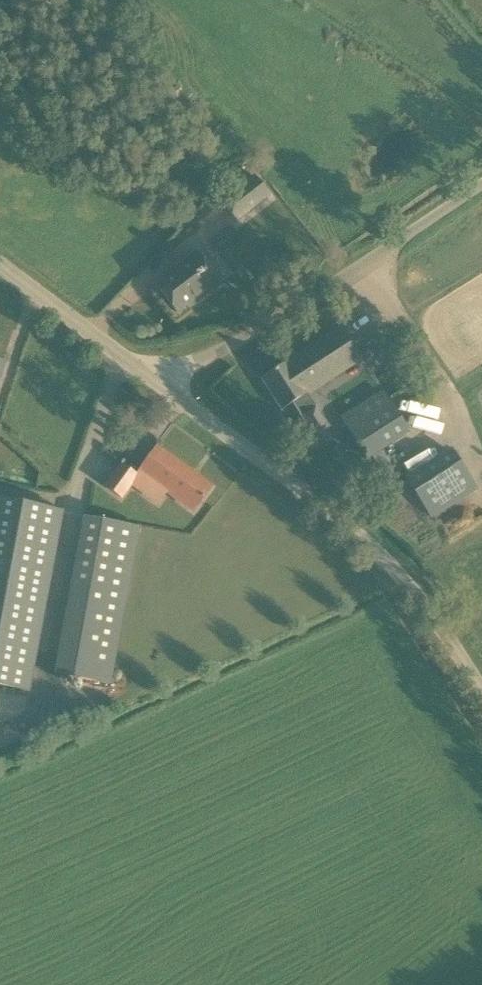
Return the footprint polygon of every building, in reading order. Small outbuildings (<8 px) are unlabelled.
[(236,221),(268,196),(253,177),(222,202),(236,221)] [(219,285),(195,253),(174,269),(176,273),(156,287),(175,313),(193,300),(195,303),(219,285)] [(340,329),(261,380),(281,411),(292,404),(300,417),(315,407),(306,394),(360,360),(340,329)] [(341,420),(367,460),(372,457),(381,451),(408,433),(382,393),(341,420)] [(138,473),(192,513),(210,488),(156,448),(138,473)] [(389,463),(381,451),(372,457),(380,468),(389,463)] [(475,491),(450,453),(407,481),(432,519),(475,491)] [(104,487),(121,499),(138,476),(121,464),(104,487)] [(28,692),(61,513),(0,501),(0,687),(28,692)] [(79,586),(62,676),(95,682),(98,662),(113,665),(139,527),(85,517),(72,585),(79,586)]
